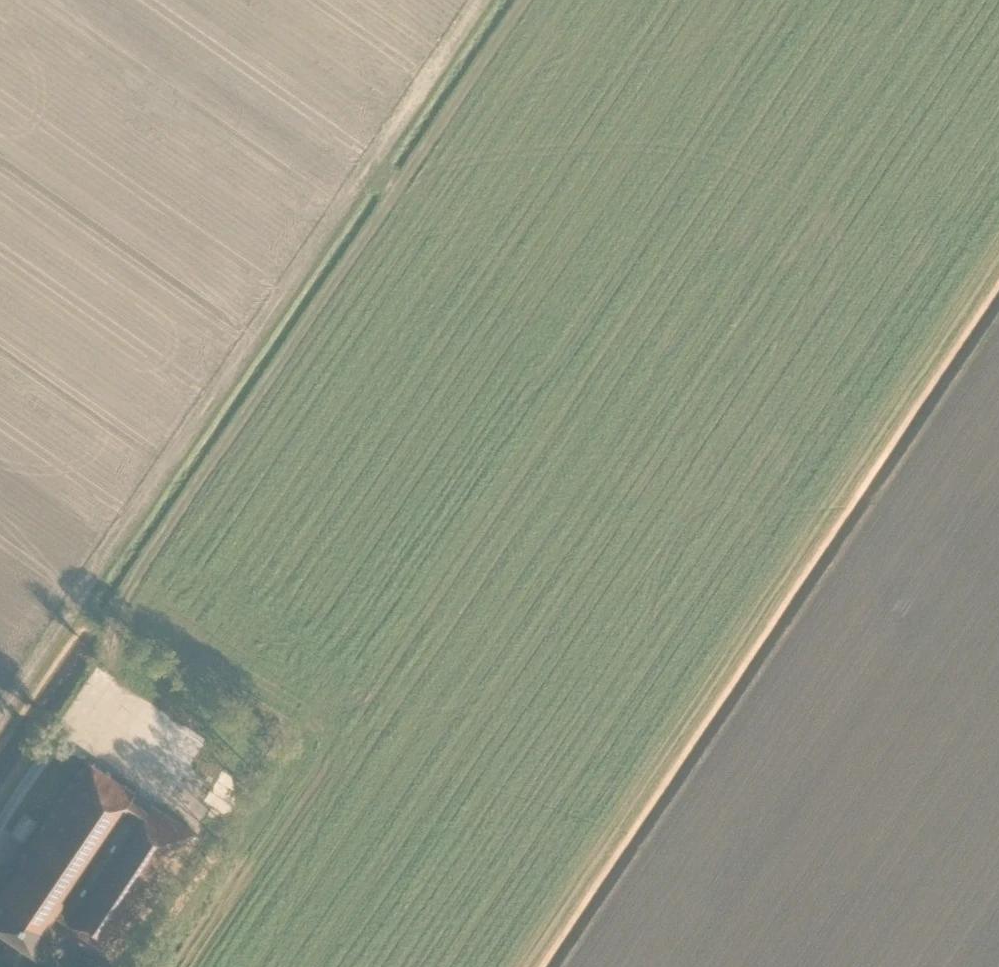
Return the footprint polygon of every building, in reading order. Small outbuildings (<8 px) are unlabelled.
[(199,838),(85,761),(0,888),(0,896),(2,897),(0,900),(0,929),(40,956),(46,959),(64,933),(112,966),(199,838)] [(24,811),(10,831),(24,841),(38,821),(24,811)] [(95,955),(82,947),(76,957),(88,965),(95,955)]
